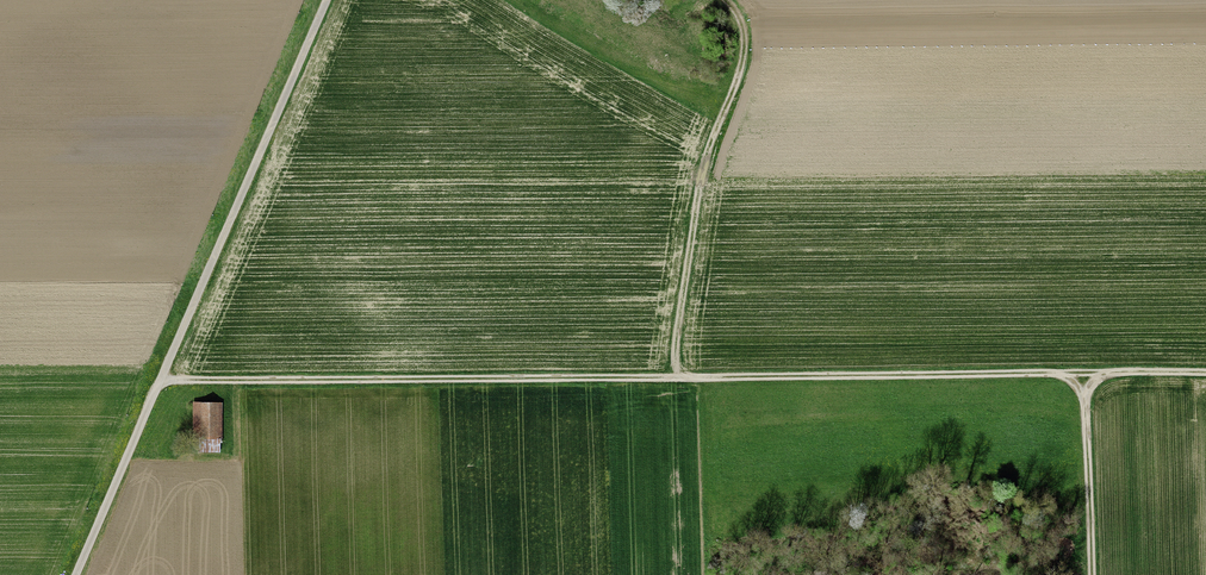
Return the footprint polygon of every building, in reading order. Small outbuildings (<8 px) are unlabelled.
[(202,448),(217,448),(217,405),(194,404),(194,419),(202,420),(202,448)]
